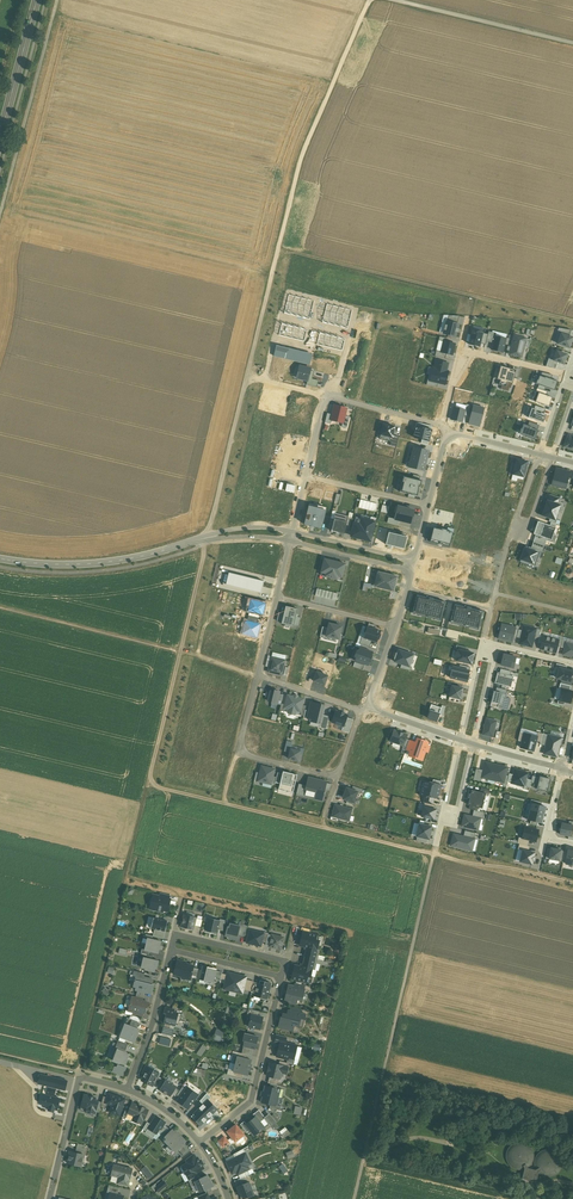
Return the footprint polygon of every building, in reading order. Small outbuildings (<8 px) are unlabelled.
[(309,320),(314,299),(289,293),(286,307),(285,306),(284,308),(283,314),(309,320)] [(352,309),(327,303),(322,322),(347,329),(352,309)] [(447,322),(457,324),(459,316),(449,316),(447,322)] [(444,334),(456,337),(457,333),(458,333),(459,329),(458,329),(459,324),(457,324),(447,322),(446,325),(444,330),(445,330),(444,334)] [(307,329),(282,323),(278,335),(304,342),(307,329)] [(561,334),(570,337),(572,331),(559,328),(557,333),(561,334)] [(472,331),(469,345),(480,347),(480,344),(483,333),(472,331)] [(316,344),(341,351),(345,338),(320,332),(316,344)] [(488,334),(486,342),(493,344),(495,336),(496,333),(489,332),(488,334)] [(558,344),(570,348),(572,338),(570,337),(561,334),(558,344)] [(493,344),(492,350),(503,352),(505,345),(506,339),(495,336),(493,344)] [(524,347),(526,339),(514,336),(511,348),(511,351),(510,354),(522,357),(524,347)] [(445,342),(444,342),(441,352),(446,354),(452,355),(455,344),(445,342)] [(276,345),(273,356),(310,365),(312,354),(276,345)] [(439,357),(445,359),(446,354),(441,352),(436,351),(435,356),(439,357)] [(558,362),(564,364),(567,355),(557,351),(553,361),(558,362)] [(555,369),(558,362),(553,361),(549,359),(546,367),(555,369)] [(434,368),(433,368),(430,380),(428,380),(427,385),(437,387),(438,383),(445,385),(448,372),(447,371),(449,363),(436,360),(434,368)] [(308,382),(311,371),(311,368),(299,366),(296,379),(307,381),(308,382)] [(511,369),(501,366),(500,369),(497,379),(500,380),(512,384),(514,378),(515,375),(516,370),(511,369)] [(306,385),(317,387),(318,380),(312,379),(314,372),(311,371),(308,382),(307,381),(306,385)] [(537,384),(539,385),(545,387),(554,390),(558,381),(551,379),(545,377),(544,378),(541,376),(539,376),(537,384)] [(546,395),(536,392),(534,398),(536,399),(535,402),(549,407),(552,397),(546,395)] [(261,408),(283,413),(286,400),(264,395),(261,408)] [(347,408),(335,405),(332,415),(331,420),(343,423),(345,416),(347,408)] [(479,426),(484,408),(474,406),(469,424),(479,426)] [(541,413),(544,414),(545,409),(535,406),(534,409),(537,410),(536,412),(540,414),(541,413)] [(465,410),(454,407),(451,420),(462,422),(465,410)] [(544,419),(546,414),(544,414),(541,413),(540,414),(536,412),(537,410),(528,407),(526,413),(525,412),(524,416),(540,422),(542,421),(544,419)] [(539,425),(529,422),(528,426),(532,427),(532,428),(537,430),(539,425)] [(383,424),(380,435),(392,438),(393,435),(395,427),(383,424)] [(528,426),(523,424),(522,429),(521,429),(519,434),(521,435),(534,440),(538,430),(537,430),(532,428),(532,427),(528,426)] [(422,439),(429,441),(432,430),(431,430),(415,425),(412,437),(422,439)] [(399,437),(393,435),(392,438),(391,442),(390,445),(397,447),(399,437)] [(572,449),(572,436),(568,435),(564,447),(571,449),(572,448),(572,449)] [(410,457),(426,461),(429,451),(413,447),(410,457)] [(510,459),(498,456),(495,469),(507,472),(510,459)] [(424,471),(426,461),(410,457),(408,468),(424,471)] [(513,473),(513,474),(524,477),(527,462),(517,459),(516,463),(513,473)] [(553,480),(552,485),(559,486),(562,484),(565,485),(568,478),(569,472),(556,469),(554,476),(553,480)] [(416,496),(418,497),(422,480),(420,480),(412,478),(404,476),(400,492),(408,494),(416,496)] [(550,495),(547,501),(560,506),(559,507),(563,508),(565,504),(559,502),(560,498),(550,495)] [(560,506),(547,501),(547,504),(544,503),(540,514),(550,518),(555,520),(559,507),(560,506)] [(381,512),(388,514),(389,507),(382,505),(381,512)] [(321,529),(326,510),(308,506),(304,525),(321,529)] [(414,511),(399,507),(398,513),(396,512),(394,519),(394,520),(399,521),(411,524),(414,511)] [(348,516),(335,513),(331,531),(344,534),(346,525),(348,517),(348,516)] [(370,540),(374,522),(370,521),(356,518),(352,536),(370,540)] [(537,522),(533,534),(536,535),(547,539),(551,540),(556,528),(550,526),(539,522),(537,522)] [(450,547),(453,533),(447,531),(447,530),(441,529),(441,530),(433,528),(430,542),(450,547)] [(386,545),(404,549),(407,537),(389,533),(386,545)] [(536,535),(534,541),(545,545),(547,539),(536,535)] [(534,541),(531,548),(540,551),(542,552),(545,545),(534,541)] [(519,562),(535,567),(540,551),(531,548),(525,546),(519,562)] [(486,551),(483,561),(491,564),(494,553),(486,551)] [(325,576),(331,578),(335,562),(324,559),(321,572),(326,574),(325,576)] [(336,579),(337,576),(342,578),(345,564),(335,562),(331,578),(336,579)] [(493,580),(496,568),(470,562),(468,574),(493,580)] [(374,587),(393,591),(397,576),(378,572),(374,587)] [(226,585),(261,593),(264,581),(229,573),(226,585)] [(317,589),(315,595),(326,598),(328,591),(317,589)] [(338,594),(328,591),(326,598),(336,600),(338,594)] [(445,602),(416,595),(412,614),(441,621),(445,602)] [(260,613),(262,614),(265,604),(249,600),(248,606),(250,607),(249,611),(260,613)] [(455,604),(450,623),(479,630),(483,611),(455,604)] [(282,622),(281,624),(294,627),(294,626),(296,617),(298,609),(286,606),(284,614),(282,622)] [(259,618),(248,615),(247,621),(257,624),(259,618)] [(242,634),(257,637),(260,625),(257,624),(247,621),(246,621),(242,634)] [(365,634),(364,638),(372,641),(377,642),(378,639),(380,635),(379,635),(380,631),(374,629),(375,625),(369,623),(365,634)] [(342,627),(329,624),(328,629),(326,636),(327,636),(339,639),(342,627)] [(501,625),(498,639),(512,642),(514,636),(515,630),(508,629),(509,626),(501,625)] [(519,644),(531,647),(533,638),(535,633),(529,631),(530,627),(523,626),(522,631),(519,630),(517,637),(520,638),(519,644)] [(427,633),(439,635),(440,630),(429,627),(427,633)] [(540,649),(548,651),(551,638),(543,636),(540,649)] [(369,647),(372,641),(364,638),(362,637),(359,644),(368,647),(369,647)] [(548,651),(556,653),(557,647),(559,640),(551,638),(548,651)] [(566,643),(564,649),(563,655),(572,657),(572,645),(566,643)] [(355,660),(368,665),(369,661),(370,662),(372,656),(371,656),(372,652),(366,650),(360,648),(358,652),(357,651),(355,656),(356,657),(355,660)] [(401,664),(409,667),(409,666),(413,655),(399,650),(397,654),(395,659),(394,661),(401,664)] [(466,652),(459,650),(456,660),(471,664),(473,653),(466,652)] [(509,656),(503,655),(501,665),(514,668),(516,658),(509,656)] [(285,660),(271,657),(269,667),(268,672),(281,675),(285,660)] [(355,663),(353,668),(363,671),(365,666),(355,663)] [(468,674),(469,671),(459,668),(453,667),(450,678),(467,682),(469,674),(468,674)] [(572,682),(572,671),(566,670),(556,667),(554,672),(558,673),(557,679),(561,680),(572,682)] [(316,672),(313,680),(313,681),(324,685),(327,676),(316,672)] [(497,673),(495,683),(507,686),(507,683),(512,684),(513,676),(510,676),(500,673),(497,673)] [(452,686),(449,697),(460,699),(463,688),(452,686)] [(561,689),(559,700),(565,702),(570,703),(572,692),(570,691),(561,689)] [(271,690),(268,701),(272,702),(271,703),(276,704),(279,694),(279,692),(271,690)] [(494,691),(491,706),(509,710),(511,699),(506,697),(507,694),(496,692),(494,691)] [(293,696),(288,695),(285,705),(285,707),(289,708),(288,712),(296,714),(297,710),(301,711),(302,705),(304,699),(298,697),(298,696),(293,695),(293,696)] [(324,706),(311,703),(309,711),(307,718),(310,719),(310,721),(320,723),(324,706)] [(441,708),(431,704),(429,711),(430,711),(427,718),(437,721),(439,715),(441,708)] [(332,722),(343,726),(346,717),(347,715),(336,711),(332,722)] [(322,716),(319,728),(327,730),(330,717),(322,716)] [(353,720),(346,717),(343,726),(342,731),(348,733),(353,720)] [(496,721),(486,719),(483,735),(493,737),(496,721)] [(390,741),(403,746),(406,739),(407,735),(394,730),(390,741)] [(522,742),(521,748),(534,751),(536,741),(537,737),(524,733),(522,742)] [(546,746),(548,735),(542,734),(540,744),(546,746)] [(546,746),(544,754),(556,757),(561,738),(548,735),(546,746)] [(409,740),(406,739),(403,746),(401,753),(404,754),(406,750),(409,740)] [(428,742),(419,739),(417,743),(414,753),(412,757),(422,760),(428,742)] [(414,753),(417,743),(409,740),(406,750),(414,753)] [(287,741),(284,751),(290,753),(291,748),(292,743),(287,741)] [(290,753),(288,758),(298,761),(299,755),(300,751),(291,748),(290,753)] [(482,778),(495,781),(499,765),(485,762),(483,771),(482,778)] [(507,767),(499,765),(495,781),(504,782),(505,775),(507,767)] [(273,776),(275,769),(261,766),(260,773),(258,781),(259,782),(271,785),(273,776)] [(482,778),(483,771),(476,769),(474,780),(481,781),(482,778)] [(528,773),(515,769),(513,775),(511,782),(511,783),(524,787),(525,787),(527,779),(528,773)] [(278,790),(293,794),(297,775),(283,772),(282,774),(280,784),(278,790)] [(537,789),(540,778),(532,776),(531,780),(530,783),(534,784),(533,788),(537,789)] [(537,789),(547,792),(550,779),(540,776),(540,778),(537,789)] [(327,782),(308,778),(306,786),(305,790),(307,790),(305,795),(314,798),(314,799),(322,801),(325,790),(327,783),(327,782)] [(438,796),(441,785),(440,785),(432,783),(424,781),(423,781),(420,781),(418,791),(421,791),(420,796),(425,797),(426,797),(426,796),(434,798),(435,798),(436,795),(438,796)] [(305,790),(306,786),(299,784),(296,794),(305,796),(305,795),(307,790),(305,790)] [(354,802),(357,792),(352,790),(347,788),(343,799),(347,800),(354,802)] [(470,799),(468,805),(469,805),(478,808),(482,809),(486,794),(480,792),(472,790),(471,794),(470,794),(469,798),(470,799)] [(423,802),(425,803),(432,805),(434,798),(426,796),(426,797),(425,797),(423,802)] [(532,804),(530,812),(543,815),(545,807),(541,806),(532,804)] [(352,810),(335,805),(332,816),(337,818),(349,821),(352,810)] [(424,807),(421,816),(434,819),(436,810),(434,809),(424,807)] [(474,810),(472,817),(481,819),(483,819),(484,813),(477,811),(474,810)] [(541,823),(543,815),(530,812),(528,819),(531,820),(537,822),(541,823)] [(464,815),(462,826),(482,831),(483,825),(479,824),(481,819),(472,817),(464,815)] [(429,839),(431,827),(424,825),(419,824),(416,836),(417,836),(428,839),(429,839)] [(561,824),(560,834),(568,836),(572,836),(572,830),(572,825),(568,825),(561,824)] [(525,827),(522,838),(529,840),(536,842),(539,830),(525,827)] [(465,831),(464,837),(474,839),(475,833),(465,831)] [(464,837),(453,834),(450,846),(475,851),(478,840),(474,839),(464,837)] [(528,846),(529,840),(522,838),(519,838),(517,843),(519,844),(528,846)] [(561,850),(551,849),(549,859),(559,860),(561,851),(561,850)] [(523,850),(520,861),(531,864),(532,860),(533,861),(534,857),(533,857),(534,853),(528,851),(523,850)] [(159,897),(154,896),(152,907),(157,908),(156,911),(162,912),(162,909),(166,910),(169,899),(159,897)] [(196,918),(184,915),(181,927),(193,930),(194,925),(195,918),(196,918)] [(167,921),(153,918),(150,928),(155,929),(165,932),(167,921)] [(202,920),(195,918),(194,925),(201,927),(202,920)] [(220,920),(208,918),(205,930),(209,931),(209,932),(213,933),(213,932),(217,933),(218,930),(220,921),(220,920)] [(240,926),(230,923),(229,927),(227,927),(225,936),(229,937),(229,938),(231,939),(236,940),(240,926)] [(243,927),(240,926),(238,934),(244,936),(247,926),(244,925),(243,927)] [(165,932),(155,929),(153,936),(163,938),(165,932)] [(263,933),(250,930),(247,943),(261,946),(262,942),(264,933),(263,933)] [(318,935),(303,932),(299,945),(307,947),(317,950),(317,949),(319,941),(317,940),(318,935)] [(283,938),(272,935),(269,946),(281,949),(283,938)] [(152,939),(148,938),(146,944),(162,948),(163,947),(160,946),(161,941),(152,939)] [(162,948),(146,944),(145,950),(149,951),(158,953),(159,949),(162,949),(162,948)] [(317,950),(307,947),(305,957),(317,960),(320,950),(317,949),(317,950)] [(152,959),(144,957),(141,967),(145,968),(145,969),(154,972),(155,968),(156,968),(157,966),(158,961),(152,959)] [(317,960),(305,957),(302,967),(312,969),(315,970),(316,964),(317,960)] [(193,966),(187,964),(185,962),(179,961),(178,966),(176,967),(174,975),(181,976),(181,977),(182,978),(185,979),(186,979),(186,977),(191,978),(191,977),(193,968),(193,966)] [(302,967),(295,965),(291,978),(311,983),(312,976),(310,976),(312,969),(302,967)] [(216,970),(203,967),(200,979),(206,981),(206,983),(211,984),(212,982),(213,982),(214,980),(216,971),(216,970)] [(222,972),(216,971),(214,980),(220,981),(220,979),(222,974),(222,972)] [(226,980),(224,989),(242,993),(243,990),(246,980),(246,977),(228,973),(227,975),(222,974),(220,979),(226,980)] [(143,977),(136,975),(136,976),(133,986),(136,987),(135,990),(137,991),(144,992),(151,994),(153,985),(151,984),(153,979),(143,977)] [(251,992),(254,982),(254,981),(246,980),(243,990),(251,992)] [(271,983),(260,980),(259,983),(257,983),(255,993),(254,996),(260,998),(260,999),(264,1000),(264,999),(267,999),(269,990),(271,990),(272,987),(270,987),(271,983)] [(304,985),(295,983),(294,986),(288,985),(284,1001),(295,1004),(296,1003),(297,999),(302,1000),(304,989),(304,985)] [(142,1001),(135,999),(136,998),(132,997),(128,1011),(133,1012),(133,1010),(143,1013),(144,1013),(146,1007),(147,1008),(148,1002),(142,1001)] [(172,1009),(165,1008),(164,1013),(167,1013),(164,1023),(165,1023),(164,1027),(170,1028),(171,1024),(174,1025),(174,1027),(182,1029),(184,1022),(181,1021),(183,1014),(174,1012),(174,1010),(172,1009)] [(288,1010),(287,1014),(283,1013),(282,1017),(281,1017),(278,1027),(292,1031),(294,1025),(299,1026),(300,1022),(304,1023),(305,1019),(306,1014),(301,1013),(290,1011),(288,1010)] [(127,1018),(120,1037),(134,1043),(139,1029),(137,1028),(137,1029),(130,1026),(134,1016),(132,1015),(131,1015),(129,1019),(127,1018)] [(252,1015),(249,1027),(260,1030),(263,1017),(257,1016),(252,1015)] [(141,1018),(134,1016),(130,1026),(137,1029),(137,1028),(141,1018)] [(164,1027),(163,1027),(162,1034),(172,1036),(174,1029),(170,1028),(164,1027)] [(217,1029),(213,1039),(220,1042),(224,1032),(217,1029)] [(258,1037),(245,1034),(243,1040),(245,1041),(243,1046),(248,1047),(252,1049),(255,1049),(256,1043),(258,1037)] [(286,1037),(276,1035),(275,1042),(280,1043),(285,1044),(285,1043),(286,1037)] [(159,1043),(170,1046),(171,1039),(161,1037),(159,1043)] [(128,1044),(118,1040),(115,1048),(125,1052),(128,1044)] [(202,1043),(195,1053),(200,1056),(207,1046),(202,1043)] [(297,1045),(285,1043),(285,1044),(280,1043),(276,1057),(287,1059),(288,1059),(288,1058),(294,1059),(297,1045)] [(251,1055),(252,1049),(243,1046),(242,1053),(251,1055)] [(115,1048),(114,1048),(111,1056),(114,1057),(113,1061),(118,1063),(117,1064),(125,1067),(126,1064),(128,1060),(127,1060),(128,1058),(129,1055),(126,1054),(127,1052),(115,1048)] [(246,1059),(237,1056),(235,1064),(250,1068),(251,1064),(250,1064),(251,1060),(246,1059)] [(279,1065),(270,1062),(269,1067),(268,1067),(267,1072),(268,1072),(267,1076),(278,1078),(280,1079),(281,1073),(286,1074),(288,1067),(279,1065)] [(125,1067),(117,1064),(116,1067),(114,1066),(112,1072),(123,1076),(126,1068),(125,1067)] [(250,1068),(235,1064),(233,1072),(243,1074),(247,1075),(248,1071),(250,1071),(250,1068)] [(142,1081),(153,1086),(157,1077),(160,1071),(155,1069),(154,1071),(148,1068),(146,1072),(142,1081)] [(67,1081),(40,1074),(38,1084),(48,1086),(56,1088),(65,1091),(67,1081)] [(278,1078),(270,1076),(268,1083),(270,1084),(276,1085),(278,1078)] [(156,1088),(161,1079),(161,1078),(157,1077),(153,1086),(156,1088)] [(156,1088),(159,1090),(165,1081),(161,1079),(156,1088)] [(177,1087),(166,1080),(165,1081),(159,1090),(170,1097),(172,1094),(176,1088),(177,1087)] [(48,1086),(46,1095),(54,1097),(56,1088),(48,1086)] [(270,1087),(265,1086),(264,1092),(262,1092),(261,1096),(263,1096),(261,1102),(270,1104),(275,1106),(275,1105),(279,1089),(277,1089),(270,1087)] [(177,1101),(188,1109),(198,1095),(188,1087),(186,1089),(180,1098),(177,1101)] [(177,1095),(180,1098),(186,1089),(183,1087),(180,1091),(177,1095)] [(122,1107),(125,1099),(108,1093),(107,1097),(105,1103),(107,1103),(114,1106),(112,1113),(119,1116),(122,1107)] [(207,1093),(200,1101),(203,1105),(208,1100),(211,1097),(207,1093)] [(54,1097),(44,1095),(43,1100),(45,1101),(43,1107),(48,1108),(48,1110),(53,1111),(54,1109),(57,1110),(60,1098),(54,1097)] [(96,1097),(84,1095),(81,1107),(87,1109),(86,1112),(95,1114),(96,1112),(98,1101),(95,1100),(96,1097)] [(191,1116),(200,1126),(210,1116),(215,1111),(217,1109),(208,1100),(203,1105),(191,1116)] [(148,1110),(132,1103),(130,1108),(128,1113),(134,1116),(132,1120),(141,1124),(143,1120),(144,1120),(148,1110)] [(294,1114),(300,1115),(302,1108),(295,1106),(294,1114)] [(255,1117),(260,1122),(264,1119),(265,1118),(265,1117),(259,1110),(253,1114),(255,1117)] [(215,1111),(210,1116),(214,1120),(219,1116),(215,1111)] [(269,1113),(265,1117),(265,1118),(264,1119),(270,1126),(276,1122),(271,1116),(269,1113)] [(164,1126),(166,1123),(156,1116),(150,1124),(148,1128),(155,1133),(156,1134),(157,1133),(160,1129),(161,1130),(164,1126)] [(247,1124),(246,1124),(251,1130),(255,1135),(264,1128),(260,1122),(255,1117),(247,1124)] [(246,1124),(247,1124),(244,1121),(240,1124),(247,1133),(251,1130),(246,1124)] [(244,1135),(236,1125),(227,1131),(235,1141),(244,1135)] [(160,1129),(157,1133),(161,1135),(163,1133),(168,1128),(164,1126),(161,1130),(160,1129)] [(285,1126),(278,1131),(283,1137),(290,1133),(285,1126)] [(174,1132),(172,1129),(171,1131),(166,1136),(164,1137),(168,1140),(166,1142),(175,1153),(184,1144),(187,1142),(176,1131),(174,1132)] [(129,1143),(134,1133),(130,1131),(125,1141),(129,1143)] [(224,1137),(219,1141),(223,1147),(229,1142),(224,1137)] [(535,1170),(528,1168),(528,1167),(531,1163),(533,1158),(533,1153),(531,1148),(527,1144),(522,1142),(516,1143),(511,1145),(508,1149),(506,1154),(507,1160),(509,1165),(514,1168),(519,1170),(524,1169),(522,1178),(536,1182),(538,1173),(542,1176),(548,1177),(553,1176),(558,1173),(561,1168),(562,1163),(560,1158),(557,1153),(553,1150),(547,1150),(542,1151),(538,1154),(535,1159),(534,1164),(536,1169),(535,1170)] [(190,1150),(184,1144),(175,1153),(174,1154),(176,1156),(178,1154),(182,1157),(190,1150)] [(235,1158),(245,1154),(243,1149),(234,1154),(235,1158)] [(84,1155),(70,1152),(69,1155),(70,1155),(68,1163),(67,1162),(67,1163),(81,1166),(84,1156),(84,1155)] [(193,1154),(186,1160),(188,1163),(195,1159),(193,1154)] [(235,1158),(227,1162),(232,1173),(237,1171),(238,1174),(248,1170),(245,1165),(250,1162),(245,1154),(235,1158)] [(188,1163),(182,1166),(182,1167),(183,1166),(186,1172),(185,1172),(187,1177),(195,1172),(195,1173),(203,1168),(198,1158),(195,1159),(188,1163)] [(287,1170),(282,1162),(277,1166),(282,1173),(287,1170)] [(132,1169),(114,1164),(113,1168),(112,1167),(111,1168),(110,1171),(111,1172),(112,1172),(111,1175),(119,1177),(130,1180),(132,1169)] [(152,1175),(145,1166),(141,1169),(148,1178),(152,1175)] [(248,1170),(238,1174),(240,1178),(250,1174),(248,1170)] [(197,1176),(189,1180),(188,1180),(190,1184),(195,1182),(200,1179),(198,1175),(197,1176)] [(207,1175),(200,1179),(195,1182),(199,1192),(204,1190),(205,1190),(211,1187),(214,1186),(210,1178),(209,1179),(207,1175)] [(130,1180),(119,1177),(117,1183),(128,1185),(130,1180)] [(245,1177),(236,1180),(238,1186),(247,1183),(245,1177)] [(163,1182),(156,1188),(159,1191),(166,1185),(163,1182)] [(241,1193),(243,1198),(254,1195),(249,1182),(247,1183),(238,1186),(237,1187),(240,1194),(241,1193)] [(107,1191),(111,1192),(118,1194),(119,1188),(109,1185),(107,1191)]
